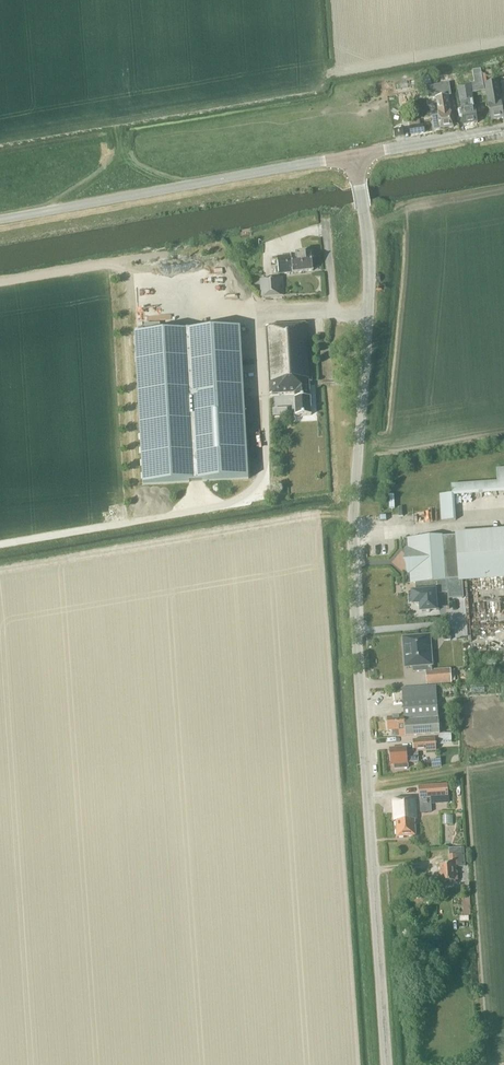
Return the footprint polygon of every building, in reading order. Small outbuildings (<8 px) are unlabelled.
[(471,93),(484,91),(480,70),(472,72),(474,83),(457,86),(461,108),(464,126),(477,123),(473,105),(471,93)] [(484,91),(485,91),(491,120),(503,118),(497,82),(484,84),(485,90),(484,91)] [(438,117),(432,118),(434,131),(453,127),(451,115),(450,110),(449,110),(447,96),(450,95),(449,86),(429,89),(431,99),(435,98),(438,117)] [(423,126),(420,126),(419,120),(408,122),(409,128),(410,135),(424,133),(423,126)] [(279,275),(313,271),(311,254),(306,255),(306,254),(296,255),(296,256),(277,258),(279,275)] [(261,297),(283,296),(282,278),(260,280),(261,297)] [(295,416),(311,416),(310,397),(309,397),(309,383),(311,382),(308,324),(266,327),(270,395),(294,393),(294,398),(295,416)] [(240,329),(134,334),(143,481),(143,485),(248,479),(244,412),(240,329)] [(441,521),(456,520),(454,496),(503,493),(503,468),(496,468),(497,481),(451,484),(452,494),(439,495),(441,521)] [(445,537),(447,580),(448,593),(447,593),(448,600),(463,599),(462,579),(503,577),(503,533),(445,537)] [(442,537),(405,540),(408,583),(415,583),(416,590),(421,590),(421,592),(419,593),(413,593),(414,604),(420,603),(421,611),(422,611),(422,613),(429,613),(429,610),(436,610),(435,599),(434,593),(447,593),(448,593),(447,580),(445,537),(442,537)] [(432,666),(430,636),(402,638),(403,647),(405,647),(407,668),(413,667),(413,672),(426,671),(431,671),(431,666),(432,666)] [(427,685),(451,683),(450,669),(431,671),(426,671),(427,685)] [(392,738),(439,734),(435,686),(401,688),(403,717),(387,718),(387,731),(392,731),(392,738)] [(451,744),(451,734),(438,734),(439,745),(451,744)] [(418,762),(418,752),(436,750),(435,739),(412,740),(413,752),(406,752),(406,748),(389,750),(390,765),(394,764),(394,769),(394,770),(407,769),(406,763),(407,763),(418,762)] [(448,797),(447,784),(418,786),(419,799),(448,797)] [(414,820),(416,820),(414,798),(392,800),(394,821),(396,821),(397,837),(415,836),(414,820)] [(430,813),(429,799),(419,800),(420,814),(430,813)] [(457,881),(456,867),(465,867),(464,848),(448,849),(449,865),(440,865),(441,882),(457,881)] [(470,916),(470,898),(462,898),(463,916),(470,916)]
